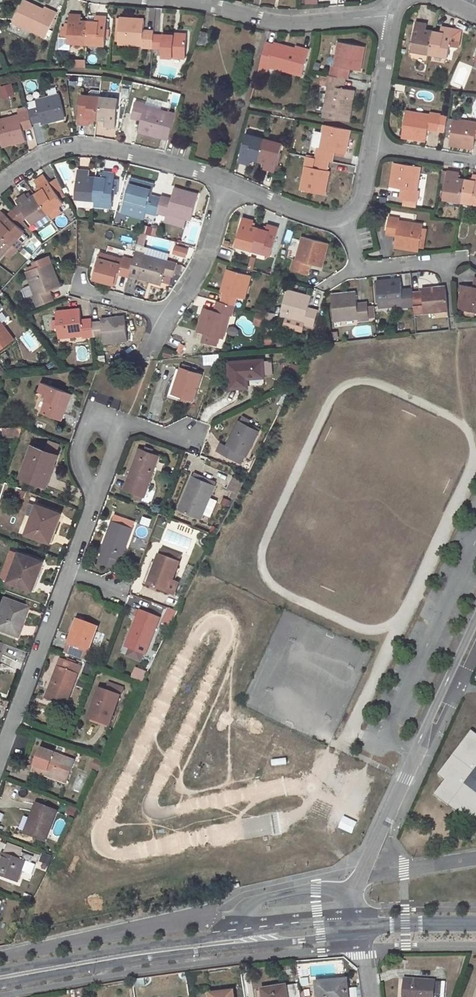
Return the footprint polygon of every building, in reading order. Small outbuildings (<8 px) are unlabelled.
[(23,2),(13,22),(45,37),(57,13),(45,7),(43,10),(35,6),(34,8),(23,2)] [(69,15),(67,42),(105,45),(107,17),(96,16),(95,22),(80,21),(81,15),(69,15)] [(187,36),(174,35),(175,33),(163,33),(163,35),(153,35),(143,34),(143,29),(144,19),(120,18),(118,43),(142,45),(142,47),(162,48),(161,56),(185,58),(187,36)] [(415,22),(411,50),(447,56),(449,48),(452,32),(453,29),(441,27),(440,32),(426,30),(427,24),(415,22)] [(199,30),(195,43),(205,46),(209,33),(199,30)] [(459,33),(452,32),(449,48),(456,49),(459,33)] [(329,86),(324,110),(350,114),(354,91),(344,89),(339,88),(341,78),(343,78),(345,68),(350,69),(360,71),(364,47),(339,41),(336,57),(334,65),(332,65),(330,76),(328,75),(326,85),(329,86)] [(267,65),(302,74),(309,49),(296,45),(295,48),(286,46),(286,48),(273,45),(266,42),(259,69),(265,71),(267,65)] [(336,57),(329,56),(328,64),(332,65),(334,65),(336,57)] [(15,93),(12,83),(0,87),(0,89),(3,98),(15,93)] [(53,121),(52,118),(64,115),(59,94),(35,100),(37,108),(28,110),(31,123),(41,121),(41,124),(53,121)] [(81,95),(78,124),(90,125),(91,119),(97,119),(100,97),(81,95)] [(100,97),(97,119),(103,120),(103,126),(116,127),(118,99),(100,97)] [(169,113),(145,106),(145,104),(135,101),(132,114),(142,117),(141,121),(138,131),(168,140),(178,106),(171,104),(169,113)] [(21,126),(31,123),(28,110),(19,113),(19,115),(0,120),(0,142),(1,146),(25,141),(23,130),(21,126)] [(406,111),(402,137),(426,141),(428,129),(429,126),(439,128),(441,114),(431,112),(430,115),(406,111)] [(450,144),(473,148),(475,137),(475,134),(475,122),(453,119),(450,144)] [(317,149),(315,159),(329,161),(331,151),(334,152),(346,154),(350,131),(324,125),(320,149),(317,149)] [(246,134),(239,161),(250,164),(251,159),(258,161),(264,139),(246,134)] [(264,139),(258,161),(265,163),(263,168),(275,171),(282,144),(264,139)] [(306,166),(301,191),(322,195),(324,182),(327,183),(329,171),(327,170),(329,161),(315,159),(314,168),(306,166)] [(395,163),(391,187),(402,188),(406,189),(405,199),(418,201),(419,191),(417,191),(421,166),(395,163)] [(78,171),(75,199),(94,200),(96,178),(89,178),(89,171),(78,171)] [(447,171),(444,198),(462,201),(466,179),(459,178),(459,172),(447,171)] [(96,178),(94,200),(113,201),(115,174),(103,172),(103,179),(99,178),(96,178)] [(44,175),(34,182),(37,186),(47,179),(44,175)] [(462,201),(475,204),(475,175),(473,175),(472,181),(466,179),(462,201)] [(130,178),(123,204),(147,210),(147,213),(156,215),(157,213),(160,202),(150,200),(151,196),(154,185),(130,178)] [(37,193),(35,195),(47,214),(63,203),(60,199),(51,186),(47,179),(37,186),(40,191),(37,193)] [(56,183),(51,186),(60,199),(65,195),(56,183)] [(160,202),(157,213),(166,215),(167,213),(191,220),(198,194),(174,188),(171,199),(170,203),(161,200),(160,202)] [(26,194),(16,201),(18,205),(27,217),(32,225),(47,214),(35,195),(32,197),(29,199),(26,194)] [(18,205),(12,210),(22,221),(27,217),(18,205)] [(12,210),(6,215),(17,225),(22,221),(12,210)] [(11,245),(23,231),(17,225),(6,215),(3,212),(0,215),(0,235),(11,245)] [(396,236),(394,246),(419,250),(424,225),(399,221),(399,218),(389,217),(387,230),(397,232),(396,236)] [(242,218),(235,245),(253,250),(259,228),(252,226),(254,221),(242,218)] [(259,228),(253,250),(271,255),(279,227),(267,224),(265,230),(259,228)] [(44,239),(54,232),(49,225),(39,232),(44,239)] [(147,226),(146,234),(156,236),(158,227),(147,226)] [(11,245),(0,235),(0,257),(11,245)] [(294,259),(292,270),(304,273),(307,263),(311,264),(322,267),(329,243),(303,236),(297,260),(294,259)] [(28,259),(42,246),(34,238),(21,251),(28,259)] [(176,244),(173,253),(187,258),(190,248),(176,244)] [(138,245),(135,253),(144,255),(146,247),(143,246),(138,245)] [(134,260),(130,273),(138,276),(138,277),(150,281),(151,278),(162,282),(165,283),(168,274),(174,276),(177,263),(167,261),(169,254),(146,247),(144,255),(135,253),(134,260)] [(99,253),(92,278),(115,285),(119,274),(120,270),(130,273),(134,260),(123,257),(123,259),(99,253)] [(49,301),(46,291),(49,290),(60,286),(51,263),(50,264),(48,258),(34,263),(35,266),(36,268),(30,271),(26,272),(36,295),(33,296),(37,306),(49,301)] [(223,293),(221,302),(234,305),(237,296),(245,299),(251,275),(230,269),(227,282),(224,281),(221,292),(223,293)] [(401,278),(377,280),(379,307),(403,304),(404,306),(414,306),(413,292),(403,293),(402,289),(401,278)] [(458,309),(475,312),(475,287),(474,286),(463,284),(458,309)] [(422,292),(413,292),(414,306),(415,313),(448,311),(446,289),(433,290),(433,287),(422,288),(422,292)] [(317,314),(307,311),(308,307),(311,296),(288,289),(280,315),(304,321),(303,323),(314,327),(317,314)] [(356,292),(332,294),(334,320),(359,318),(359,320),(369,319),(368,306),(358,306),(357,303),(356,292)] [(204,307),(197,331),(208,334),(206,343),(220,347),(229,315),(232,315),(234,305),(221,302),(218,311),(215,310),(204,307)] [(80,309),(55,312),(58,337),(83,335),(83,338),(93,337),(92,323),(82,324),(81,320),(80,309)] [(268,311),(265,320),(272,323),(275,314),(268,311)] [(259,320),(257,325),(262,326),(265,316),(257,313),(255,318),(259,320)] [(101,322),(92,323),(93,337),(103,336),(104,343),(128,341),(126,320),(112,321),(112,319),(101,321),(101,322)] [(14,340),(0,321),(0,350),(14,340)] [(171,359),(175,352),(166,348),(163,356),(171,359)] [(248,387),(247,378),(264,377),(263,359),(228,362),(230,389),(248,387)] [(181,367),(172,394),(193,400),(202,374),(181,367)] [(51,387),(42,414),(61,420),(66,408),(63,407),(67,399),(69,401),(71,394),(51,387)] [(219,443),(216,450),(236,459),(239,453),(245,455),(246,456),(258,431),(239,422),(227,446),(219,443)] [(15,427),(4,428),(4,437),(16,436),(15,427)] [(31,446),(20,477),(41,484),(49,464),(52,465),(56,455),(31,446)] [(138,448),(123,489),(136,494),(139,486),(141,482),(148,485),(159,455),(150,452),(143,450),(138,448)] [(239,453),(236,459),(241,462),(245,455),(239,453)] [(187,490),(178,510),(201,519),(215,486),(192,476),(189,483),(194,485),(191,492),(187,490)] [(243,483),(232,478),(227,489),(232,491),(229,498),(234,500),(243,483)] [(37,505),(27,534),(50,542),(60,515),(37,505)] [(115,515),(100,554),(121,561),(133,528),(125,525),(127,518),(115,515)] [(14,551),(3,579),(9,581),(20,553),(14,551)] [(20,553),(9,581),(33,590),(43,562),(20,553)] [(158,555),(147,585),(169,593),(179,563),(158,555)] [(15,637),(25,609),(2,600),(2,602),(0,606),(0,631),(15,637)] [(178,612),(170,609),(162,624),(170,628),(178,612)] [(136,617),(125,646),(131,649),(141,653),(145,655),(159,618),(139,610),(136,617)] [(74,637),(70,646),(68,645),(64,654),(84,662),(97,627),(77,620),(71,636),(74,637)] [(131,649),(129,655),(138,659),(141,653),(131,649)] [(61,659),(45,699),(65,707),(82,667),(61,659)] [(133,676),(141,680),(145,672),(137,668),(133,676)] [(94,710),(90,719),(109,726),(120,696),(100,689),(92,710),(94,710)] [(460,790),(475,769),(475,734),(471,730),(438,774),(445,780),(434,794),(475,826),(475,802),(460,790)] [(41,748),(32,771),(66,783),(74,761),(41,748)] [(95,758),(92,768),(100,770),(103,761),(95,758)] [(460,790),(475,802),(475,769),(460,790)] [(31,825),(27,834),(45,841),(56,811),(37,803),(29,824),(31,825)] [(352,832),(356,823),(345,818),(341,827),(352,832)] [(10,848),(8,854),(18,858),(20,852),(10,848)] [(0,857),(0,876),(17,883),(25,861),(31,863),(34,856),(20,852),(18,858),(8,854),(2,852),(0,857)] [(24,871),(22,877),(30,881),(33,874),(24,871)] [(403,996),(442,996),(443,982),(404,979),(403,996)] [(317,983),(318,996),(347,996),(346,981),(317,983)] [(299,985),(263,990),(264,996),(301,996),(299,985)]
